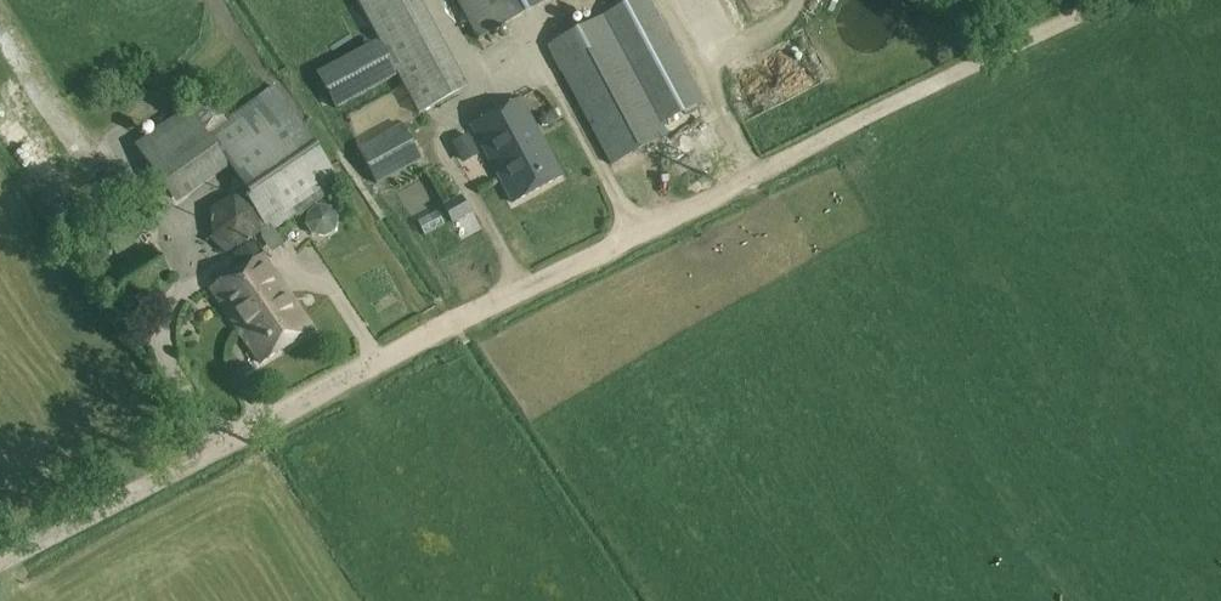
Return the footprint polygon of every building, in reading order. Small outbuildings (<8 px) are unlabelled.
[(478,40),(552,0),(456,0),(478,40)] [(649,0),(632,0),(616,8),(547,45),(611,164),(667,134),(661,122),(703,100),(649,0)] [(616,8),(632,0),(611,0),(616,8)] [(790,51),(770,53),(774,81),(794,78),(790,51)] [(419,115),(467,89),(448,54),(400,80),(419,115)] [(273,86),(205,132),(188,108),(135,144),(176,204),(229,168),(273,233),(297,215),(341,184),(273,86)] [(195,118),(216,111),(210,91),(188,99),(195,118)] [(513,202),(561,176),(519,99),(471,125),(513,202)] [(420,160),(401,124),(356,149),(376,185),(420,160)] [(477,152),(468,135),(453,143),(462,160),(477,152)] [(471,214),(461,195),(442,205),(452,224),(471,214)] [(416,214),(424,229),(442,219),(434,204),(416,214)] [(313,210),(329,234),(335,231),(337,219),(330,209),(318,206),(313,210)] [(313,332),(263,255),(254,241),(232,254),(242,269),(239,271),(236,267),(227,272),(230,276),(211,289),(260,364),(313,332)]
